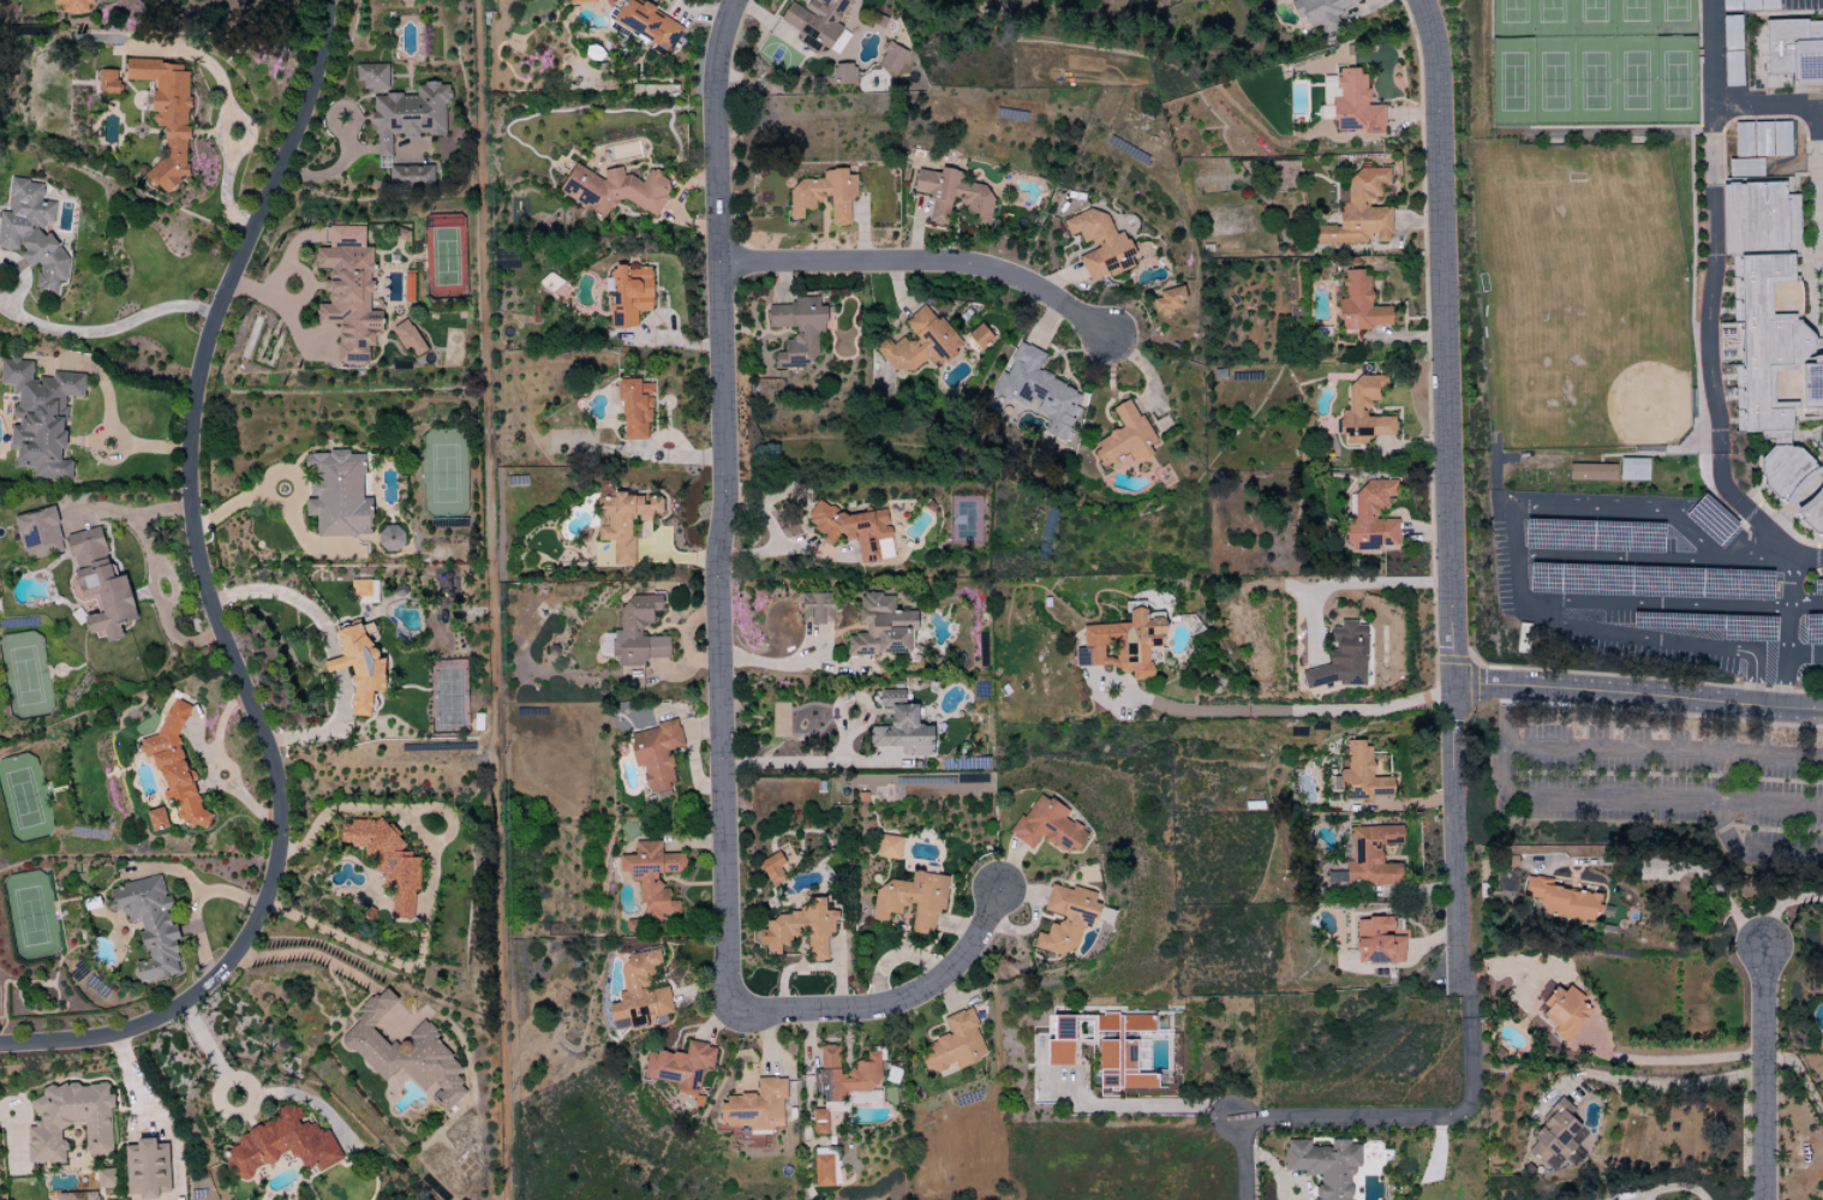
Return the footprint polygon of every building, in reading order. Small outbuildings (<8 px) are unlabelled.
[(52,5),(62,5),(61,13),(91,14),(92,0),(52,0),(52,5)] [(653,11),(655,8),(643,2),(640,7),(628,0),(608,0),(620,6),(612,21),(669,53),(683,28),(653,11)] [(851,0),(810,0),(804,10),(789,2),(778,20),(801,34),(796,41),(816,54),(821,45),(837,55),(850,33),(836,25),(851,0)] [(1289,1),(1296,20),(1303,17),(1308,29),(1317,26),(1320,34),(1336,29),(1330,14),(1358,3),(1357,0),(1291,0),(1289,1)] [(1721,11),(1739,10),(1739,0),(1721,0),(1721,11)] [(1722,48),(1735,48),(1735,36),(1738,36),(1738,15),(1722,16),(1722,48)] [(1765,75),(1789,75),(1789,85),(1822,84),(1822,20),(1764,21),(1765,75)] [(876,66),(895,75),(907,52),(887,42),(876,66)] [(154,82),(150,125),(166,126),(163,160),(149,159),(147,188),(178,190),(179,178),(183,178),(192,65),(126,60),(124,79),(154,82)] [(854,63),(832,64),(832,84),(854,84),(854,63)] [(358,90),(389,89),(388,64),(357,65),(358,90)] [(1383,132),(1383,105),(1364,105),(1365,69),(1338,68),(1338,76),(1321,76),(1321,119),(1335,119),(1335,132),(1383,132)] [(117,95),(117,70),(98,70),(98,95),(117,95)] [(373,95),(374,158),(390,157),(390,135),(444,135),(444,105),(448,105),(448,84),(415,84),(416,95),(373,95)] [(1734,158),(1789,156),(1789,121),(1733,123),(1734,158)] [(1767,285),(1783,282),(1810,191),(1786,196),(1782,175),(1764,179),(1760,156),(1726,162),(1730,182),(1707,187),(1755,435),(1768,439),(1755,484),(1781,500),(1822,472),(1822,469),(1784,443),(1792,416),(1763,372),(1796,366),(1806,422),(1822,418),(1822,361),(1811,363),(1801,311),(1773,316),(1767,285)] [(557,193),(605,218),(617,197),(655,217),(673,182),(649,170),(642,183),(621,172),(620,174),(607,167),(601,179),(573,164),(557,193)] [(389,167),(389,189),(433,188),(433,166),(389,167)] [(916,169),(912,192),(931,195),(926,223),(946,226),(950,200),(966,203),(964,213),(977,215),(976,225),(986,227),(993,187),(961,182),(962,172),(940,168),(939,173),(916,169)] [(1313,244),(1371,244),(1371,242),(1389,242),(1390,205),(1376,205),(1377,184),(1388,184),(1389,168),(1349,168),(1349,204),(1339,204),(1338,226),(1313,226),(1313,244)] [(831,226),(849,225),(849,199),(856,199),(855,175),(846,175),(846,169),(822,170),(822,179),(790,180),(791,219),(802,219),(802,210),(814,209),(814,200),(831,199),(831,226)] [(43,233),(44,222),(52,223),(55,203),(41,201),(43,182),(9,179),(7,198),(11,198),(10,213),(0,212),(0,248),(23,251),(21,264),(38,265),(35,292),(56,294),(58,280),(60,281),(65,235),(43,233)] [(1062,222),(1068,236),(1078,232),(1082,243),(1092,239),(1096,249),(1078,256),(1088,282),(1132,266),(1128,256),(1133,255),(1123,230),(1114,234),(1103,206),(1062,222)] [(336,362),(367,363),(368,346),(373,346),(373,330),(380,331),(381,311),(370,311),(372,248),(363,247),(364,227),(329,226),(328,248),(315,248),(314,268),(328,269),(327,280),(323,280),(323,292),(328,292),(327,304),(316,304),(315,324),(337,325),(336,362)] [(636,311),(652,311),(651,265),(607,266),(607,290),(609,290),(610,329),(637,328),(636,311)] [(1370,307),(1369,272),(1343,272),(1343,299),(1338,299),(1338,328),(1391,328),(1391,307),(1370,307)] [(1150,300),(1152,315),(1186,309),(1182,287),(1157,291),(1159,298),(1150,300)] [(767,327),(794,327),(794,340),(783,340),(784,353),(774,353),(775,368),(816,367),(815,331),(825,331),(824,307),(818,307),(818,296),(791,297),(791,305),(767,305),(767,327)] [(902,321),(916,339),(908,345),(902,337),(891,345),(885,337),(873,347),(894,373),(901,367),(906,374),(929,356),(937,367),(963,346),(940,316),(935,320),(923,305),(902,321)] [(390,329),(403,351),(408,347),(414,358),(426,350),(407,319),(390,329)] [(966,333),(977,351),(993,341),(982,324),(966,333)] [(1063,442),(1079,408),(1075,406),(1081,392),(1037,372),(1045,353),(1019,342),(1005,374),(1000,372),(990,394),(1049,421),(1044,434),(1063,442)] [(83,398),(84,374),(51,372),(51,379),(31,378),(32,362),(0,360),(0,364),(0,385),(13,386),(13,395),(16,395),(14,426),(11,425),(9,447),(16,448),(15,468),(33,469),(32,478),(70,480),(72,461),(59,460),(60,449),(63,449),(66,397),(83,398)] [(1394,417),(1367,417),(1368,401),(1377,401),(1377,388),(1385,388),(1385,376),(1349,375),(1348,411),(1338,411),(1338,435),(1344,435),(1344,444),(1369,444),(1369,435),(1394,436),(1394,417)] [(621,441),(646,440),(646,423),(652,423),(651,383),(640,384),(640,379),(619,380),(621,441)] [(1111,408),(1121,426),(1090,445),(1104,468),(1127,454),(1132,462),(1150,452),(1147,446),(1154,441),(1129,398),(1111,408)] [(370,536),(369,498),(363,499),(362,454),(348,454),(348,451),(304,453),(305,473),(309,473),(309,498),(304,498),(305,516),(315,516),(316,537),(370,536)] [(1647,459),(1621,458),(1620,479),(1646,481),(1647,459)] [(1567,480),(1615,481),(1615,464),(1568,463),(1567,480)] [(1397,519),(1377,519),(1377,508),(1386,508),(1386,496),(1394,496),(1394,480),(1363,481),(1363,491),(1354,491),(1354,516),(1347,516),(1347,549),(1398,548),(1397,519)] [(597,541),(613,541),(612,565),(632,565),(633,521),(650,521),(650,514),(661,514),(661,495),(611,495),(611,481),(598,481),(597,541)] [(1815,483),(1816,506),(1796,506),(1797,524),(1815,524),(1815,536),(1822,536),(1822,483),(1815,483)] [(886,509),(833,516),(831,502),(809,505),(813,534),(820,533),(822,545),(834,544),(833,535),(842,534),(844,541),(855,540),(858,563),(893,559),(886,509)] [(12,517),(21,551),(62,540),(53,506),(12,517)] [(379,550),(402,549),(401,525),(378,526),(379,550)] [(65,535),(79,600),(96,597),(100,614),(83,617),(87,635),(103,631),(105,642),(122,639),(119,623),(135,620),(126,575),(112,578),(101,527),(65,535)] [(370,579),(350,580),(351,598),(370,597),(370,579)] [(800,594),(801,624),(833,623),(832,593),(800,594)] [(909,654),(909,630),(916,630),(916,611),(892,611),(892,594),(858,594),(858,624),(865,624),(865,635),(846,635),(846,654),(909,654)] [(669,637),(642,637),(642,624),(652,623),(652,611),(661,611),(661,595),(621,596),(622,630),(611,630),(612,657),(617,657),(618,667),(644,666),(644,659),(669,658),(669,637)] [(1082,626),(1083,648),(1074,649),(1075,669),(1130,667),(1131,680),(1150,679),(1149,649),(1163,649),(1162,613),(1145,614),(1144,605),(1128,606),(1129,623),(1082,626)] [(350,716),(371,717),(371,692),(383,692),(384,658),(378,658),(367,636),(376,632),(371,622),(361,627),(358,620),(333,632),(339,645),(339,656),(324,663),(324,672),(333,672),(344,667),(349,667),(350,669),(350,683),(351,685),(350,716)] [(1329,628),(1329,668),(1303,668),(1303,685),(1364,685),(1365,633),(1356,633),(1356,620),(1339,620),(1339,628),(1329,628)] [(933,756),(933,726),(916,726),(917,704),(904,704),(904,690),(878,690),(878,708),(889,708),(889,727),(869,727),(869,747),(900,747),(900,756),(933,756)] [(177,736),(190,706),(172,698),(155,735),(138,740),(143,759),(150,757),(153,770),(161,773),(165,789),(163,795),(164,800),(176,806),(177,812),(174,819),(194,828),(207,824),(211,815),(200,810),(193,780),(195,774),(185,769),(177,736)] [(628,733),(634,768),(642,767),(646,794),(674,790),(667,751),(681,748),(677,720),(655,723),(656,729),(628,733)] [(1341,800),(1371,800),(1371,796),(1391,796),(1391,777),(1371,777),(1371,742),(1345,742),(1345,769),(1341,769),(1341,800)] [(1010,836),(1032,849),(1039,836),(1073,856),(1087,832),(1063,818),(1067,811),(1036,792),(1010,836)] [(413,918),(413,889),(419,889),(418,854),(400,854),(399,828),(383,828),(383,820),(340,821),(340,845),(363,845),(364,856),(373,856),(374,872),(382,872),(382,886),(389,886),(390,919),(413,918)] [(1346,826),(1346,885),(1401,885),(1401,864),(1380,864),(1380,844),(1402,844),(1401,826),(1346,826)] [(898,860),(902,838),(878,834),(874,856),(898,860)] [(684,872),(683,853),(661,854),(660,841),(634,842),(634,855),(619,856),(619,873),(628,872),(628,881),(638,881),(639,905),(644,904),(645,921),(661,920),(661,915),(678,914),(678,901),(668,901),(668,889),(658,889),(658,873),(684,872)] [(783,880),(778,869),(785,865),(778,851),(758,863),(771,887),(783,880)] [(948,876),(912,872),(910,885),(875,881),(871,920),(886,922),(887,913),(900,914),(901,904),(914,905),(910,933),(932,936),(935,911),(944,912),(948,876)] [(180,973),(172,940),(178,939),(175,924),(170,925),(167,910),(171,909),(168,896),(165,897),(160,876),(109,887),(115,914),(126,912),(129,924),(137,922),(146,960),(134,963),(138,983),(180,973)] [(1600,893),(1549,888),(1550,880),(1525,877),(1523,897),(1538,898),(1537,915),(1597,921),(1600,893)] [(1042,911),(1061,916),(1058,925),(1049,923),(1045,935),(1036,932),(1032,946),(1072,957),(1081,926),(1090,928),(1097,904),(1093,903),(1096,893),(1071,886),(1069,890),(1050,884),(1042,911)] [(806,961),(826,961),(825,934),(835,934),(835,910),(825,911),(824,897),(806,898),(807,913),(765,914),(765,929),(758,930),(758,945),(769,945),(769,955),(779,955),(778,946),(789,946),(789,938),(806,937),(806,961)] [(1356,963),(1404,962),(1403,936),(1392,936),(1392,918),(1355,918),(1356,963)] [(613,1028),(673,1017),(667,986),(647,990),(645,980),(654,978),(651,965),(661,964),(658,949),(619,956),(626,992),(617,993),(619,1003),(608,1005),(613,1028)] [(1567,1040),(1590,1011),(1578,1001),(1581,996),(1568,985),(1562,992),(1548,981),(1535,997),(1547,1007),(1538,1017),(1567,1040)] [(337,1038),(385,1082),(397,1068),(423,1092),(430,1085),(442,1097),(436,1103),(446,1113),(467,1090),(453,1077),(463,1068),(432,1039),(437,1033),(423,1020),(404,1041),(400,1037),(390,1048),(370,1029),(397,1000),(384,987),(337,1038)] [(917,1047),(927,1075),(954,1064),(955,1068),(986,1057),(975,1028),(978,1027),(970,1007),(943,1017),(949,1035),(917,1047)] [(1097,1089),(1156,1088),(1156,1074),(1135,1074),(1135,1032),(1152,1032),(1152,1015),(1074,1016),(1074,1022),(1096,1021),(1097,1089)] [(1046,1040),(1047,1066),(1073,1065),(1072,1016),(1053,1017),(1053,1040),(1046,1040)] [(642,1077),(677,1083),(675,1094),(696,1098),(702,1067),(711,1068),(716,1046),(687,1041),(684,1056),(647,1049),(642,1077)] [(880,1091),(879,1051),(866,1052),(866,1061),(854,1062),(854,1072),(839,1072),(838,1045),(819,1046),(819,1072),(813,1072),(813,1101),(846,1100),(846,1092),(880,1091)] [(784,1079),(756,1077),(755,1095),(720,1094),(719,1127),(782,1131),(784,1079)] [(112,1154),(110,1095),(108,1095),(107,1083),(42,1086),(42,1098),(30,1099),(31,1115),(36,1115),(36,1127),(26,1127),(28,1163),(65,1162),(64,1141),(60,1141),(59,1124),(84,1123),(85,1155),(112,1154)] [(1551,1174),(1579,1143),(1575,1140),(1584,1130),(1568,1116),(1574,1110),(1559,1097),(1538,1120),(1542,1124),(1530,1138),(1535,1142),(1527,1151),(1551,1174)] [(318,1171),(342,1159),(327,1129),(320,1133),(313,1121),(303,1126),(297,1122),(302,1115),(301,1114),(288,1105),(280,1108),(273,1118),(242,1133),(233,1147),(221,1153),(227,1165),(232,1168),(239,1182),(251,1176),(255,1169),(276,1159),(279,1155),(286,1152),(301,1162),(305,1170),(311,1166),(318,1171)] [(812,1135),(826,1135),(826,1110),(812,1109),(812,1135)] [(155,1144),(154,1138),(135,1139),(135,1145),(124,1146),(126,1196),(138,1195),(138,1199),(158,1199),(157,1193),(169,1193),(167,1143),(155,1144)] [(1358,1196),(1351,1196),(1352,1167),(1359,1168),(1359,1145),(1349,1145),(1349,1140),(1329,1140),(1328,1148),(1308,1147),(1309,1140),(1284,1140),(1283,1170),(1303,1171),(1303,1176),(1317,1176),(1317,1199),(1358,1199),(1358,1196)] [(814,1187),(832,1186),(832,1154),(813,1154),(814,1187)] [(113,1188),(112,1169),(96,1170),(97,1188),(113,1188)] [(57,1199),(97,1199),(97,1192),(57,1193),(57,1199)]
